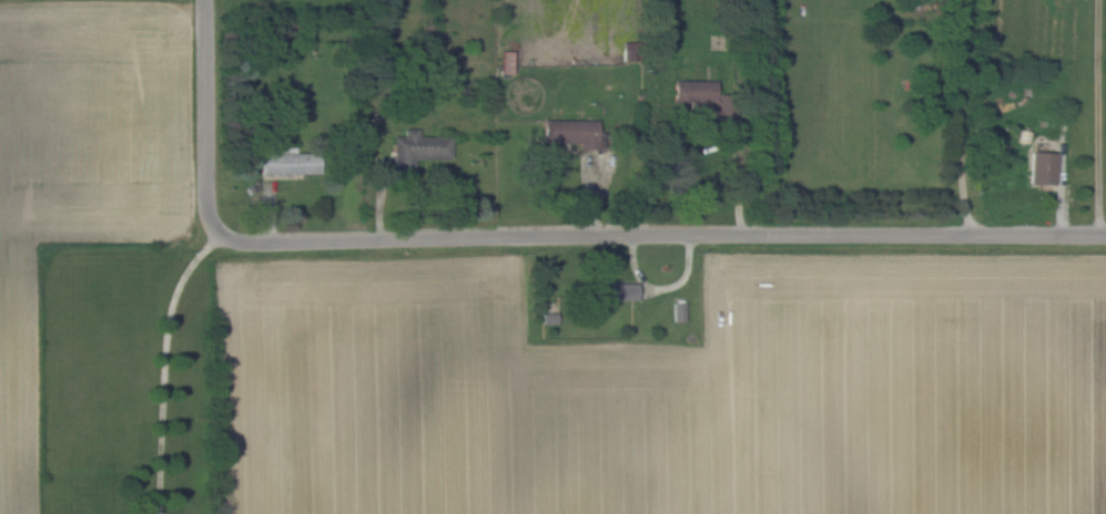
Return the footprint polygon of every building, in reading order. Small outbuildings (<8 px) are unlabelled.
[(624,59),(635,59),(636,42),(624,41),(624,59)] [(716,80),(674,78),(673,107),(728,108),(728,94),(716,94),(716,80)] [(543,141),(580,141),(580,148),(599,148),(599,119),(543,118),(543,141)] [(418,136),(418,127),(404,127),(404,134),(393,134),(393,172),(414,172),(414,157),(451,157),(451,136),(418,136)] [(296,152),(296,146),(280,146),(280,152),(261,152),(260,173),(314,173),(314,152),(296,152)] [(1029,182),(1055,183),(1056,152),(1031,151),(1029,182)] [(608,282),(608,272),(595,272),(594,298),(636,299),(637,282),(608,282)]
